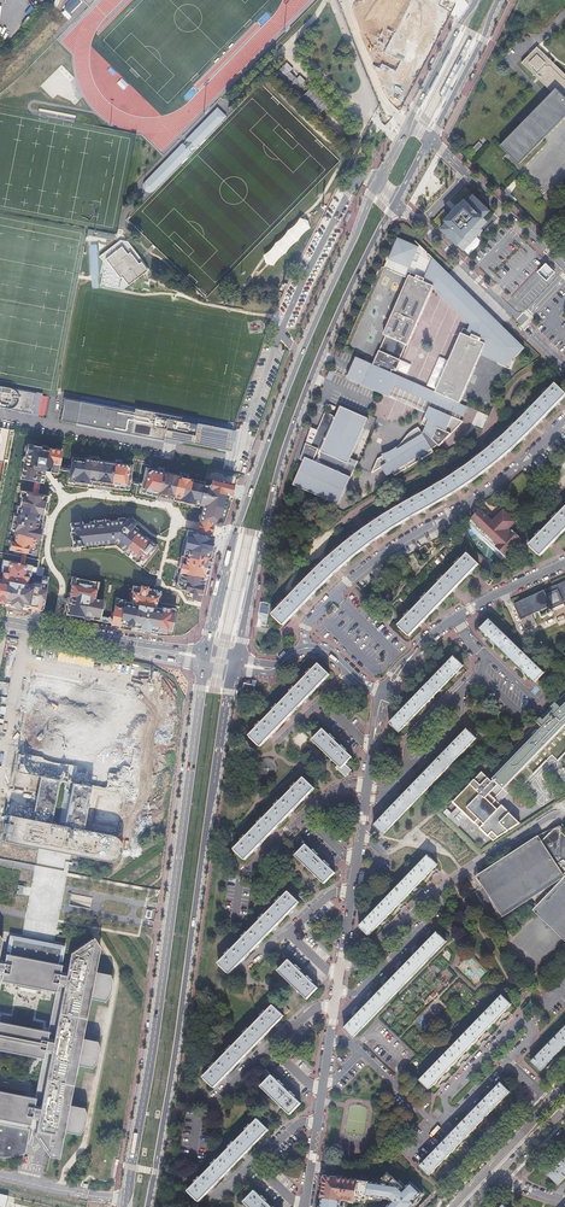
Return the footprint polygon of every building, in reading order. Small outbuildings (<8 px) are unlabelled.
[(361,47),(371,71),(383,66),(374,42),(361,47)] [(564,97),(564,96),(564,75),(551,61),(552,60),(550,58),(549,59),(537,48),(522,63),(553,93),(501,146),(520,165),(564,119),(564,97)] [(291,68),(285,62),(273,74),(293,93),(304,81),(298,75),(295,78),(288,71),(291,68)] [(298,75),(291,68),(288,71),(295,78),(298,75)] [(118,82),(124,89),(129,85),(122,78),(118,82)] [(455,197),(459,202),(470,190),(466,186),(455,197)] [(491,210),(474,194),(468,200),(466,199),(460,205),(453,212),(446,219),(448,221),(442,227),(464,249),(482,230),(480,228),(476,224),(482,218),(484,216),(491,210)] [(434,219),(438,223),(449,212),(445,208),(434,219)] [(484,216),(482,218),(476,224),(480,228),(488,220),(484,216)] [(88,231),(87,237),(112,240),(113,234),(88,231)] [(463,328),(436,392),(435,393),(460,403),(460,402),(483,350),(486,353),(491,356),(495,358),(499,360),(497,364),(510,369),(513,361),(512,360),(524,347),(514,337),(513,338),(512,336),(502,326),(501,327),(497,324),(495,323),(492,321),(488,319),(485,318),(483,318),(483,311),(450,279),(451,276),(439,265),(439,266),(437,264),(438,264),(428,254),(427,255),(426,253),(427,253),(420,246),(419,247),(397,238),(384,268),(405,278),(409,269),(411,270),(384,335),(386,336),(373,365),(358,359),(349,380),(386,396),(395,375),(391,373),(392,370),(396,372),(401,361),(400,360),(406,345),(408,346),(433,287),(443,291),(442,295),(452,299),(450,303),(460,307),(459,310),(469,315),(468,318),(473,320),(471,323),(471,326),(471,329),(471,332),(463,328)] [(121,240),(99,256),(104,263),(100,285),(123,289),(144,274),(149,270),(128,242),(121,240)] [(395,375),(386,396),(426,414),(429,407),(460,420),(461,416),(464,417),(468,406),(460,402),(460,403),(435,393),(436,392),(434,391),(395,375)] [(337,551),(335,550),(334,552),(335,553),(334,553),(333,552),(330,554),(331,556),(325,560),(319,567),(316,565),(315,568),(316,569),(316,570),(315,569),(312,571),(314,572),(301,585),(299,584),(298,586),(299,587),(298,588),(297,587),(294,588),(296,590),(284,602),(282,601),(281,603),(283,604),(282,604),(281,603),(278,605),(279,607),(271,615),(283,626),(292,616),(293,617),(295,614),(294,613),(308,599),(309,600),(312,597),(311,596),(325,582),(326,582),(329,580),(328,579),(332,574),(342,566),(343,567),(346,564),(346,563),(362,550),(363,551),(366,549),(365,548),(370,544),(381,537),(384,535),(384,534),(401,523),(402,524),(405,522),(404,521),(421,512),(421,513),(425,511),(424,510),(444,499),(444,500),(447,498),(447,497),(452,494),(458,490),(464,486),(465,487),(467,485),(467,484),(484,472),(485,473),(488,470),(487,469),(499,461),(503,456),(504,457),(507,454),(506,454),(522,439),(525,438),(524,437),(529,432),(539,422),(540,423),(543,421),(542,420),(556,405),(557,406),(560,403),(559,402),(564,396),(564,394),(555,384),(549,390),(547,389),(546,391),(547,392),(546,393),(545,392),(543,394),(544,395),(532,408),(530,406),(529,409),(530,410),(530,411),(529,410),(526,411),(527,413),(515,425),(513,424),(512,426),(513,427),(512,427),(511,426),(508,428),(510,430),(497,441),(495,440),(494,442),(495,443),(494,444),(493,443),(491,444),(492,446),(488,450),(479,456),(477,454),(476,457),(477,458),(476,459),(475,457),(472,458),(473,461),(460,470),(458,469),(456,471),(457,472),(456,473),(455,472),(453,472),(454,475),(444,482),(440,483),(439,482),(437,483),(438,485),(437,485),(436,484),(433,485),(433,487),(418,496),(417,494),(415,496),(415,497),(414,498),(414,497),(411,497),(412,499),(398,507),(396,506),(395,508),(395,509),(394,509),(393,508),(391,509),(392,512),(387,514),(377,521),(375,519),(373,521),(374,523),(373,523),(372,522),(369,523),(370,525),(357,535),(355,533),(354,535),(355,537),(354,537),(353,536),(350,537),(351,539),(337,551)] [(0,387),(0,408),(18,412),(32,415),(36,394),(11,389),(0,387)] [(32,415),(18,412),(18,413),(38,417),(42,394),(11,388),(11,389),(36,394),(32,415)] [(62,405),(63,406),(65,399),(120,410),(120,409),(64,398),(62,405)] [(120,410),(65,399),(63,406),(60,422),(76,425),(164,442),(164,439),(179,442),(217,449),(231,452),(233,442),(229,441),(231,431),(189,423),(181,422),(181,418),(121,406),(120,409),(120,410)] [(339,506),(356,467),(349,464),(351,459),(369,419),(341,407),(334,422),(332,421),(334,416),(325,413),(311,446),(306,444),(301,461),(304,462),(294,486),(339,506)] [(419,457),(420,457),(422,460),(434,452),(432,449),(438,445),(440,447),(444,442),(442,440),(443,438),(447,439),(464,422),(460,420),(429,407),(426,414),(423,422),(419,428),(413,430),(410,433),(406,437),(403,442),(398,448),(390,453),(383,455),(382,455),(383,456),(378,459),(372,474),(382,468),(388,477),(393,473),(395,476),(407,469),(405,465),(407,465),(409,468),(421,460),(419,457)] [(231,452),(217,449),(216,450),(232,453),(237,431),(189,422),(189,423),(231,431),(229,441),(233,442),(231,452)] [(164,442),(76,425),(76,426),(178,446),(179,442),(164,439),(164,442)] [(57,475),(62,451),(47,449),(47,447),(41,446),(40,448),(33,447),(34,446),(27,445),(25,458),(23,457),(22,462),(24,463),(23,466),(25,466),(25,467),(23,467),(20,480),(34,482),(40,483),(43,484),(45,473),(50,474),(50,473),(57,475)] [(91,459),(73,457),(72,460),(70,472),(68,481),(94,485),(94,489),(112,492),(112,487),(130,490),(133,465),(122,463),(123,461),(117,460),(116,462),(98,460),(99,457),(91,456),(91,459)] [(72,460),(62,458),(59,470),(70,472),(72,460)] [(356,467),(358,462),(351,459),(349,464),(356,467)] [(156,470),(144,468),(139,493),(155,497),(154,500),(179,505),(179,503),(191,505),(190,507),(197,509),(198,506),(202,507),(199,521),(214,525),(215,526),(218,527),(221,525),(222,522),(221,521),(227,495),(231,496),(233,484),(203,478),(202,482),(191,480),(192,479),(187,477),(187,475),(178,473),(178,475),(161,471),(162,470),(157,469),(156,470)] [(48,503),(49,497),(23,492),(20,508),(18,507),(17,514),(19,514),(18,515),(14,514),(11,534),(15,535),(14,539),(12,538),(11,542),(12,542),(10,551),(31,555),(30,556),(37,557),(38,551),(37,551),(39,541),(40,541),(41,541),(45,523),(42,523),(46,503),(48,503)] [(559,515),(557,513),(556,516),(557,517),(556,518),(555,517),(553,518),(554,520),(542,532),(540,531),(539,534),(540,534),(539,535),(538,534),(536,536),(537,538),(529,546),(540,556),(549,547),(550,548),(553,545),(552,544),(564,531),(564,509),(559,515)] [(511,518),(504,511),(493,522),(480,510),(472,518),(468,522),(484,538),(486,535),(506,553),(518,540),(507,529),(515,521),(511,518)] [(82,523),(71,524),(73,550),(104,547),(105,549),(113,548),(117,549),(123,554),(124,553),(143,568),(158,549),(157,548),(158,546),(146,537),(145,538),(137,532),(139,530),(135,527),(133,529),(132,528),(135,524),(135,522),(133,521),(130,519),(128,519),(128,520),(126,520),(123,518),(117,519),(118,521),(105,522),(105,520),(94,521),(94,522),(93,522),(93,524),(82,525),(82,523)] [(192,599),(198,600),(200,593),(203,594),(207,578),(214,546),(211,545),(211,541),(212,541),(213,536),(209,535),(187,530),(186,535),(185,540),(184,539),(180,555),(178,563),(177,565),(176,565),(171,587),(180,589),(184,589),(184,591),(187,592),(187,595),(193,596),(192,599)] [(423,554),(429,551),(426,545),(420,548),(423,554)] [(459,561),(460,562),(459,563),(458,562),(455,563),(456,565),(445,578),(443,576),(442,578),(443,579),(442,580),(441,579),(438,580),(440,583),(428,595),(425,594),(424,596),(426,597),(425,598),(423,597),(421,598),(423,600),(411,612),(409,611),(407,614),(409,615),(408,616),(406,615),(404,616),(406,618),(398,626),(409,637),(418,627),(419,628),(421,626),(420,625),(435,610),(435,611),(438,608),(438,607),(452,593),(453,593),(455,590),(454,589),(469,575),(470,576),(472,573),(472,572),(479,565),(468,554),(462,560),(460,559),(459,561)] [(42,611),(47,583),(41,582),(41,584),(37,583),(37,585),(32,584),(34,573),(35,573),(36,567),(8,562),(5,578),(0,578),(0,603),(42,611)] [(90,618),(99,620),(100,616),(101,616),(103,601),(94,599),(96,588),(98,588),(99,582),(72,577),(71,584),(72,584),(70,596),(67,595),(66,601),(67,601),(66,605),(68,605),(67,609),(67,613),(67,614),(67,615),(70,615),(71,615),(83,617),(83,619),(89,620),(90,618)] [(564,606),(564,582),(515,605),(521,619),(550,606),(551,607),(563,602),(564,606)] [(160,596),(161,590),(148,587),(148,586),(140,584),(140,586),(132,584),(131,592),(133,592),(131,602),(125,601),(125,600),(122,599),(122,598),(116,597),(114,607),(111,624),(120,626),(121,623),(126,624),(126,625),(133,626),(132,629),(138,630),(138,627),(140,627),(140,628),(150,630),(151,629),(152,630),(151,633),(157,634),(158,631),(169,633),(171,634),(176,608),(171,607),(171,608),(163,606),(163,608),(156,607),(158,596),(160,596)] [(190,612),(176,625),(185,634),(198,622),(190,612)] [(546,673),(492,620),(482,629),(537,682),(546,673)] [(454,656),(389,723),(398,732),(463,666),(454,656)] [(303,702),(303,703),(306,700),(305,700),(306,699),(329,676),(318,665),(279,705),(277,705),(275,707),(276,708),(275,707),(272,709),(273,711),(262,723),(260,722),(259,725),(259,726),(258,725),(255,727),(256,728),(249,736),(260,747),(269,738),(270,738),(272,736),(272,735),(286,720),(286,721),(289,718),(288,717),(303,702)] [(537,722),(491,770),(507,785),(553,737),(561,745),(563,743),(564,745),(564,694),(556,703),(555,702),(537,722)] [(322,751),(322,750),(331,758),(331,759),(333,761),(334,761),(338,765),(336,768),(345,777),(352,770),(345,764),(352,757),(346,751),(347,750),(345,748),(344,749),(343,748),(344,747),(342,745),(341,746),(335,740),(335,739),(333,737),(332,738),(331,737),(332,736),(331,734),(329,735),(323,729),(312,740),(319,747),(319,748),(322,751)] [(467,729),(374,825),(383,834),(476,737),(467,729)] [(2,805),(2,806),(17,795),(37,780),(36,778),(34,775),(33,771),(32,767),(31,763),(31,760),(0,754),(0,806),(2,805)] [(160,825),(160,818),(166,818),(167,808),(168,808),(169,799),(168,799),(169,789),(161,788),(162,785),(161,785),(161,784),(129,778),(129,780),(127,783),(123,788),(120,792),(116,796),(111,799),(115,811),(117,822),(119,822),(134,821),(136,838),(117,840),(118,854),(122,853),(122,862),(134,864),(146,866),(146,868),(158,870),(158,868),(160,868),(160,867),(164,837),(161,837),(160,825)] [(245,860),(254,851),(254,852),(257,849),(257,848),(271,833),(271,834),(274,832),(273,831),(287,816),(288,817),(290,814),(304,798),(305,799),(307,797),(307,796),(314,788),(303,778),(297,784),(296,783),(294,785),(295,786),(294,787),(293,786),(291,788),(292,790),(280,801),(279,801),(278,803),(278,804),(276,803),(274,805),(275,807),(264,819),(262,818),(260,820),(261,822),(259,821),(257,823),(258,825),(247,836),(245,836),(243,838),(244,839),(244,840),(243,839),(240,841),(241,842),(234,850),(245,860)] [(466,818),(469,821),(470,781),(449,802),(455,808),(450,812),(446,808),(442,812),(458,827),(466,818)] [(117,840),(112,841),(97,842),(96,835),(99,835),(98,825),(96,825),(92,810),(92,811),(90,807),(86,808),(80,808),(73,807),(66,805),(59,803),(55,800),(52,798),(47,794),(44,796),(35,802),(35,801),(28,806),(29,807),(22,812),(23,813),(8,823),(6,820),(0,824),(0,846),(23,849),(23,848),(24,848),(24,849),(52,853),(53,846),(47,845),(46,848),(35,847),(36,841),(35,841),(37,832),(44,827),(46,828),(51,831),(56,833),(62,834),(68,836),(73,836),(74,844),(74,849),(74,852),(64,851),(65,847),(59,846),(58,854),(86,858),(86,856),(90,857),(90,858),(99,860),(99,855),(114,854),(118,854),(117,840)] [(532,908),(564,939),(564,839),(560,835),(561,834),(561,833),(561,831),(561,830),(560,829),(559,829),(557,828),(555,825),(538,832),(475,871),(502,913),(533,898),(532,908)] [(302,863),(302,864),(304,866),(305,866),(314,874),(313,875),(316,878),(317,877),(324,884),(335,873),(329,867),(330,865),(327,864),(326,865),(326,864),(327,863),(324,861),(323,861),(317,856),(318,855),(316,853),(315,854),(314,853),(315,852),(313,850),(312,851),(305,845),(295,856),(302,863)] [(437,864),(428,855),(359,927),(368,936),(437,864)] [(280,897),(279,899),(280,900),(279,901),(278,900),(276,902),(277,903),(265,915),(264,915),(262,917),(263,918),(262,918),(261,918),(259,919),(260,921),(248,932),(247,932),(245,934),(246,935),(245,936),(244,935),(242,937),(243,938),(231,950),(229,950),(228,952),(229,953),(228,953),(227,953),(225,954),(226,956),(218,964),(230,975),(238,965),(239,966),(242,963),(241,962),(255,948),(256,948),(259,946),(258,945),(272,930),(273,931),(275,928),(289,913),(290,913),(293,910),(292,910),(299,902),(288,892),(282,898),(280,897)] [(437,933),(344,1029),(353,1038),(446,942),(437,933)] [(111,989),(112,986),(112,981),(111,977),(109,973),(95,971),(100,946),(93,937),(92,938),(71,952),(67,972),(61,971),(62,964),(59,964),(62,948),(49,945),(49,944),(49,943),(48,943),(47,942),(46,943),(45,944),(29,941),(29,940),(28,939),(27,938),(26,939),(25,940),(12,938),(9,954),(6,953),(4,960),(0,959),(0,988),(1,981),(55,991),(47,1031),(0,1021),(0,1052),(43,1060),(36,1097),(0,1090),(0,1156),(6,1156),(10,1156),(16,1155),(19,1154),(25,1152),(30,1129),(36,1130),(36,1135),(48,1153),(49,1153),(50,1153),(50,1155),(60,1157),(65,1131),(79,1134),(81,1131),(83,1128),(84,1127),(85,1123),(86,1120),(86,1117),(86,1113),(85,1110),(84,1107),(70,1104),(77,1064),(92,1067),(94,1065),(96,1062),(97,1058),(99,1053),(99,1050),(99,1046),(98,1043),(97,1040),(83,1037),(90,998),(105,1001),(108,998),(109,995),(110,992),(111,989)] [(298,968),(297,965),(295,966),(288,960),(278,971),(285,979),(287,982),(288,981),(297,990),(296,990),(299,993),(299,992),(307,999),(318,989),(311,982),(312,981),(310,979),(309,980),(308,979),(309,978),(308,976),(306,977),(300,971),(301,970),(299,968),(298,969),(297,969),(298,968)] [(511,1005),(502,995),(419,1081),(429,1090),(511,1005)] [(227,1077),(226,1076),(240,1062),(241,1062),(243,1059),(257,1044),(257,1045),(260,1042),(259,1041),(274,1026),(275,1027),(277,1024),(277,1023),(284,1016),(272,1006),(267,1011),(265,1011),(263,1013),(264,1014),(263,1014),(260,1015),(261,1017),(250,1029),(248,1028),(247,1030),(248,1031),(247,1032),(246,1031),(243,1033),(244,1035),(233,1047),(231,1046),(230,1048),(231,1049),(230,1050),(229,1049),(226,1051),(227,1052),(216,1064),(214,1063),(213,1065),(214,1066),(213,1067),(212,1066),(209,1068),(210,1070),(203,1078),(214,1088),(223,1079),(224,1079),(227,1077)] [(532,1062),(541,1071),(564,1046),(564,1027),(532,1062)] [(295,1096),(293,1094),(292,1095),(292,1094),(291,1092),(289,1093),(283,1087),(284,1085),(282,1083),(281,1084),(280,1084),(281,1083),(279,1080),(278,1082),(272,1075),(261,1087),(269,1094),(268,1095),(270,1097),(271,1096),(280,1105),(279,1106),(282,1108),(290,1115),(300,1104),(294,1098),(295,1096)] [(510,1092),(501,1082),(420,1167),(429,1176),(510,1092)] [(208,1193),(211,1190),(225,1175),(225,1176),(228,1173),(227,1172),(242,1158),(245,1156),(244,1155),(259,1141),(262,1138),(261,1138),(269,1130),(257,1119),(252,1125),(250,1124),(248,1127),(249,1128),(248,1128),(247,1127),(245,1129),(246,1131),(235,1143),(233,1142),(231,1144),(232,1145),(231,1146),(231,1145),(228,1147),(229,1148),(218,1160),(216,1159),(214,1162),(215,1163),(213,1162),(211,1164),(212,1166),(201,1178),(199,1177),(197,1179),(198,1180),(197,1181),(196,1180),(194,1181),(195,1183),(188,1191),(199,1202),(208,1193)] [(558,1165),(548,1175),(557,1185),(564,1177),(564,1158),(560,1162),(559,1161),(558,1162),(556,1163),(558,1165)] [(389,1175),(381,1184),(325,1176),(321,1206),(340,1206),(342,1200),(355,1202),(355,1198),(366,1200),(367,1195),(389,1199),(392,1202),(388,1206),(410,1206),(423,1194),(411,1183),(404,1190),(389,1175)] [(248,1206),(271,1206),(266,1202),(267,1200),(264,1199),(264,1200),(263,1199),(264,1198),(262,1196),(261,1197),(254,1191),(243,1202),(248,1206)]
